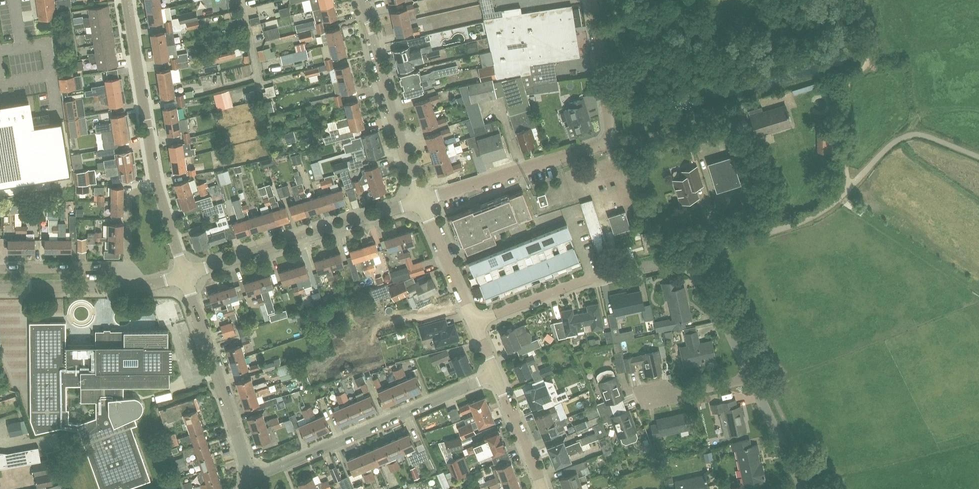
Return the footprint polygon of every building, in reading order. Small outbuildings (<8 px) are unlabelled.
[(54,7),(53,0),(37,0),(38,9),(54,7)] [(58,9),(72,6),(71,0),(56,0),(58,9)] [(162,8),(161,0),(146,0),(147,10),(162,8)] [(311,4),(313,10),(334,4),(333,0),(310,0),(311,4)] [(419,6),(414,7),(413,3),(406,5),(407,8),(392,11),(394,23),(410,20),(412,19),(417,18),(415,13),(420,12),(419,6)] [(313,10),(316,23),(322,21),(324,21),(337,17),(334,4),(313,10)] [(494,65),(496,77),(497,81),(520,76),(524,89),(533,85),(539,84),(556,82),(553,61),(580,57),(572,5),(521,13),(520,7),(502,10),(503,16),(494,17),(484,19),(491,51),(494,65)] [(80,22),(84,22),(110,18),(108,6),(89,9),(90,16),(83,17),(83,16),(80,16),(80,15),(73,15),(75,22),(80,21),(80,22)] [(38,9),(40,21),(55,18),(54,7),(38,9)] [(172,18),(170,7),(162,8),(147,10),(149,24),(163,22),(165,21),(166,27),(173,25),(178,24),(187,22),(198,19),(196,10),(178,14),(179,17),(172,18)] [(281,17),(291,15),(289,7),(279,9),(281,17)] [(110,18),(84,22),(84,26),(91,25),(92,33),(112,30),(110,18)] [(198,19),(187,22),(188,29),(200,26),(198,19)] [(412,19),(410,20),(394,23),(397,35),(413,32),(413,34),(420,33),(419,26),(412,28),(410,20),(412,19)] [(307,22),(308,30),(316,28),(314,20),(307,22)] [(276,21),(264,23),(265,29),(277,26),(276,21)] [(167,45),(176,44),(176,43),(175,43),(173,31),(179,30),(178,24),(173,25),(166,27),(167,32),(164,32),(151,34),(153,48),(167,45)] [(311,30),(298,34),(300,41),(313,37),(312,34),(318,33),(317,28),(311,30)] [(323,46),(330,44),(343,41),(340,28),(325,31),(320,33),(323,46)] [(112,30),(92,33),(86,34),(86,38),(93,37),(94,44),(114,41),(112,30)] [(279,31),(265,34),(266,40),(280,36),(279,31)] [(426,39),(425,34),(420,35),(421,37),(409,39),(411,46),(427,41),(427,39),(426,39)] [(114,41),(94,44),(95,52),(88,53),(89,57),(115,53),(114,41)] [(343,41),(330,44),(333,57),(346,54),(343,41)] [(178,57),(171,58),(172,63),(178,62),(179,62),(189,60),(187,52),(178,54),(176,44),(167,45),(153,48),(155,61),(169,59),(169,58),(178,56),(178,57)] [(261,60),(275,57),(272,46),(258,50),(261,60)] [(394,53),(393,53),(394,57),(395,57),(396,61),(422,54),(420,48),(410,51),(409,46),(399,49),(398,49),(393,50),(394,53)] [(422,54),(396,61),(397,65),(396,65),(397,69),(398,68),(399,71),(415,67),(413,61),(423,59),(424,60),(429,59),(441,56),(440,54),(439,49),(432,51),(422,54)] [(308,57),(307,50),(293,53),(295,61),(308,57)] [(212,62),(236,56),(235,51),(211,57),(212,62)] [(491,51),(479,54),(482,67),(494,65),(491,51)] [(115,53),(89,57),(90,62),(97,60),(98,68),(117,65),(115,53)] [(422,73),(441,68),(439,63),(421,68),(422,73)] [(336,67),(339,80),(352,77),(349,64),(336,67)] [(221,71),(224,83),(249,76),(246,65),(221,71)] [(496,77),(494,65),(482,67),(478,68),(481,81),(492,78),(496,77)] [(306,77),(320,74),(319,71),(318,66),(304,70),(306,77)] [(414,71),(399,75),(402,86),(427,79),(433,78),(435,77),(440,76),(453,73),(451,66),(435,70),(429,73),(420,75),(419,71),(414,72),(414,71)] [(159,85),(173,82),(170,69),(157,71),(159,85)] [(73,76),(60,78),(59,79),(61,91),(80,88),(78,75),(73,76)] [(435,77),(433,78),(434,85),(436,85),(441,83),(440,76),(435,77)] [(520,76),(497,81),(496,77),(492,78),(496,96),(503,95),(510,115),(510,116),(513,125),(519,123),(534,118),(531,108),(527,94),(526,94),(524,89),(520,76)] [(86,96),(94,95),(108,93),(123,90),(122,79),(119,79),(119,77),(106,79),(106,84),(91,86),(92,89),(85,90),(86,96)] [(339,80),(342,94),(355,90),(352,77),(339,80)] [(492,78),(481,81),(459,86),(465,102),(470,118),(470,119),(473,127),(484,123),(478,101),(496,96),(492,78)] [(427,79),(402,86),(405,97),(419,93),(423,92),(422,89),(424,89),(424,88),(423,86),(429,84),(427,79)] [(173,82),(159,85),(161,98),(175,96),(173,82)] [(815,82),(792,90),(793,94),(817,87),(815,82)] [(533,85),(524,89),(526,94),(527,94),(540,92),(539,84),(533,85)] [(263,87),(265,97),(277,94),(274,85),(263,87)] [(123,90),(108,93),(94,95),(95,100),(101,99),(101,102),(110,104),(110,106),(123,104),(123,102),(125,102),(123,90)] [(217,103),(218,109),(228,107),(227,102),(232,101),(229,90),(218,92),(221,102),(217,103)] [(419,116),(434,111),(431,102),(440,100),(438,94),(429,97),(429,99),(415,103),(419,116)] [(66,118),(79,116),(76,99),(63,101),(66,118)] [(569,103),(571,108),(564,110),(569,125),(566,126),(570,138),(577,136),(575,131),(588,127),(586,119),(589,118),(583,99),(569,103)] [(348,117),(361,114),(358,101),(345,104),(348,117)] [(52,188),(51,177),(71,174),(62,121),(32,125),(29,102),(0,107),(0,196),(52,188)] [(762,106),(748,110),(750,116),(756,135),(791,125),(786,105),(763,112),(762,106)] [(184,119),(179,119),(176,106),(163,108),(165,122),(178,120),(184,119)] [(434,111),(419,116),(423,129),(438,124),(438,126),(448,123),(446,117),(437,120),(434,111)] [(111,116),(112,122),(99,124),(100,131),(107,130),(114,129),(127,127),(126,121),(128,121),(127,114),(125,115),(125,114),(111,116)] [(340,133),(324,137),(326,143),(344,138),(351,137),(349,131),(351,130),(364,127),(361,114),(348,117),(335,120),(337,128),(338,128),(340,133)] [(66,120),(69,136),(75,135),(82,134),(79,117),(66,119),(66,120)] [(178,120),(165,122),(167,135),(181,133),(179,124),(187,123),(186,118),(184,119),(178,120)] [(522,130),(517,132),(522,148),(534,145),(532,139),(534,138),(540,137),(536,126),(537,126),(534,118),(519,123),(522,130)] [(473,127),(476,135),(477,138),(478,143),(482,154),(483,160),(506,153),(500,131),(496,120),(484,123),(473,127)] [(114,129),(116,142),(129,140),(127,127),(114,129)] [(440,132),(426,137),(430,150),(445,145),(442,136),(451,133),(450,128),(440,131),(440,132)] [(351,139),(352,142),(344,144),(346,152),(351,151),(373,144),(381,142),(378,131),(361,136),(351,139)] [(834,133),(816,133),(816,154),(834,154),(834,133)] [(477,138),(476,135),(467,138),(469,146),(478,143),(477,138)] [(354,159),(347,161),(347,160),(332,165),(335,173),(340,172),(345,170),(350,169),(357,167),(364,165),(362,158),(367,157),(367,158),(384,153),(381,142),(373,144),(351,151),(354,159)] [(453,142),(445,145),(430,150),(431,150),(435,161),(434,161),(434,162),(449,157),(454,155),(457,154),(453,142)] [(169,145),(171,159),(185,156),(195,155),(194,148),(183,150),(182,143),(169,145)] [(118,158),(115,158),(110,159),(110,160),(104,161),(105,167),(133,163),(132,158),(134,157),(133,151),(131,151),(131,150),(117,152),(118,158)] [(300,152),(291,155),(294,165),(302,162),(300,152)] [(741,184),(732,155),(707,163),(716,191),(741,184)] [(187,170),(185,156),(171,159),(173,172),(187,170)] [(449,157),(434,162),(438,175),(452,170),(452,171),(463,168),(461,163),(452,166),(449,157)] [(274,164),(272,158),(261,162),(262,168),(274,164)] [(82,159),(72,161),(74,171),(84,170),(82,159)] [(134,169),(133,163),(105,167),(106,175),(120,173),(121,179),(135,176),(135,175),(137,175),(136,168),(134,169)] [(369,181),(369,182),(382,178),(378,165),(361,170),(363,174),(360,178),(360,179),(354,181),(352,176),(347,177),(345,170),(340,172),(342,179),(346,190),(354,187),(355,186),(356,187),(362,185),(362,184),(369,181)] [(696,167),(682,171),(683,177),(674,180),(678,191),(677,191),(679,199),(680,199),(681,202),(697,197),(693,183),(700,181),(696,167)] [(76,184),(90,183),(88,170),(88,169),(84,170),(74,171),(76,184)] [(217,173),(221,184),(232,181),(228,170),(217,173)] [(309,199),(306,192),(305,193),(302,182),(301,182),(297,172),(293,173),(297,184),(298,188),(300,194),(302,201),(306,215),(319,210),(315,197),(309,199)] [(332,174),(325,177),(327,186),(333,184),(332,184),(335,183),(332,174)] [(369,182),(371,187),(368,188),(371,198),(379,195),(379,193),(387,190),(382,178),(369,182)] [(188,179),(175,184),(179,196),(192,192),(188,179)] [(90,184),(77,184),(78,192),(90,191),(90,184)] [(270,184),(265,185),(265,186),(271,203),(273,210),(277,223),(290,220),(285,206),(280,208),(277,201),(276,201),(274,195),(270,184)] [(300,194),(298,188),(297,184),(291,186),(296,203),(289,205),(293,218),(306,215),(302,201),(300,194)] [(288,185),(282,186),(284,196),(291,194),(288,185)] [(271,203),(265,186),(259,188),(261,196),(262,195),(266,205),(271,203)] [(112,187),(112,200),(123,200),(124,187),(112,187)] [(357,198),(354,187),(346,190),(350,201),(357,198)] [(329,193),(333,206),(346,202),(342,189),(329,193)] [(474,212),(472,207),(452,216),(454,222),(452,223),(455,231),(458,230),(459,235),(457,236),(460,245),(463,244),(467,254),(496,242),(491,230),(522,219),(532,215),(522,190),(521,191),(522,193),(517,195),(516,193),(509,196),(508,193),(507,194),(508,196),(503,198),(502,196),(493,199),(494,201),(489,203),(488,201),(480,204),(481,207),(476,209),(477,211),(474,212)] [(202,209),(213,205),(210,196),(195,201),(192,192),(179,196),(181,201),(178,202),(180,208),(183,208),(183,209),(184,209),(185,214),(201,209),(202,209)] [(333,206),(329,193),(315,197),(319,210),(333,206)] [(548,203),(545,194),(537,196),(540,206),(548,203)] [(247,204),(242,205),(239,198),(239,199),(250,232),(263,228),(259,215),(249,218),(247,211),(249,210),(247,204)] [(250,232),(239,199),(232,201),(239,221),(233,223),(237,236),(250,232)] [(583,210),(595,206),(592,199),(580,202),(583,210)] [(112,213),(113,213),(123,213),(123,200),(112,200),(112,213)] [(202,209),(201,209),(204,217),(217,212),(219,212),(217,204),(213,205),(202,209)] [(595,206),(583,210),(585,217),(597,213),(595,206)] [(277,223),(273,210),(259,215),(263,228),(277,223)] [(630,227),(625,210),(608,216),(613,233),(630,227)] [(599,221),(597,213),(585,217),(587,224),(599,221)] [(66,223),(59,223),(59,225),(59,232),(59,239),(59,251),(72,251),(72,240),(77,240),(77,229),(76,229),(76,215),(70,216),(70,239),(66,239),(66,223)] [(196,249),(197,249),(198,250),(203,249),(204,247),(210,245),(210,244),(226,239),(227,239),(224,230),(230,228),(229,224),(227,218),(219,220),(218,220),(216,220),(218,225),(220,231),(212,233),(211,228),(206,229),(203,230),(201,231),(191,234),(193,241),(192,243),(193,247),(195,248),(196,249)] [(601,228),(599,221),(587,224),(589,232),(601,228)] [(109,223),(109,237),(123,237),(123,224),(109,223)] [(572,237),(567,224),(556,228),(555,228),(555,229),(551,230),(557,245),(560,252),(565,266),(568,272),(570,271),(569,270),(572,269),(570,264),(579,260),(577,256),(574,246),(567,248),(565,242),(571,240),(570,238),(572,237)] [(601,228),(589,232),(592,239),(604,235),(601,228)] [(557,245),(551,230),(542,234),(542,233),(541,233),(542,234),(538,235),(544,251),(546,257),(552,271),(554,277),(556,276),(556,275),(558,274),(556,269),(565,266),(560,252),(554,254),(552,247),(557,245)] [(398,235),(401,247),(414,243),(410,231),(398,235)] [(652,251),(648,231),(641,233),(645,252),(652,251)] [(401,247),(398,235),(385,239),(389,250),(396,248),(400,262),(406,260),(401,247)] [(544,251),(538,235),(529,239),(529,238),(528,239),(524,241),(530,256),(533,262),(539,276),(538,277),(541,283),(543,282),(543,280),(545,280),(543,275),(552,271),(546,257),(541,259),(538,253),(544,251)] [(606,242),(604,235),(592,239),(594,246),(606,242)] [(123,237),(109,237),(109,250),(115,250),(120,250),(123,250),(123,237)] [(619,248),(635,246),(633,237),(618,239),(619,248)] [(77,238),(78,251),(87,251),(87,238),(77,238)] [(22,251),(22,239),(9,239),(9,251),(22,251)] [(35,239),(22,239),(22,251),(35,251),(35,239)] [(45,251),(59,251),(59,239),(50,239),(45,239),(45,251)] [(369,244),(363,246),(366,257),(370,271),(373,270),(376,269),(374,263),(376,263),(373,255),(378,254),(379,253),(375,242),(374,243),(373,240),(368,241),(369,244)] [(530,256),(524,241),(516,244),(515,244),(511,246),(517,261),(519,267),(525,282),(527,288),(528,288),(530,287),(529,286),(532,285),(530,280),(538,277),(539,276),(533,262),(527,264),(525,258),(530,256)] [(608,249),(606,242),(594,246),(596,254),(608,249)] [(353,261),(349,263),(350,267),(356,265),(354,261),(360,259),(366,277),(372,276),(370,271),(366,257),(363,246),(350,250),(352,256),(353,261)] [(517,261),(511,246),(502,249),(501,249),(502,250),(498,251),(504,266),(503,266),(506,273),(512,287),(514,293),(516,292),(516,291),(518,290),(516,285),(525,282),(519,267),(514,270),(511,263),(517,261)] [(504,266),(498,251),(489,255),(488,254),(488,255),(484,257),(490,271),(490,272),(492,278),(493,278),(498,292),(501,298),(503,297),(502,296),(505,295),(503,291),(512,287),(506,273),(500,275),(498,268),(503,266),(504,266)] [(340,253),(327,257),(331,268),(343,264),(340,253)] [(331,268),(327,257),(315,261),(318,272),(326,270),(330,283),(335,282),(333,275),(331,268)] [(490,271),(484,257),(475,260),(475,259),(474,260),(475,260),(469,263),(474,276),(476,275),(483,293),(487,304),(489,303),(489,302),(491,301),(489,296),(498,292),(493,278),(492,278),(487,280),(484,274),(490,272),(490,271)] [(292,268),(296,279),(308,275),(305,264),(292,268)] [(423,264),(408,268),(411,276),(425,272),(423,264)] [(393,283),(410,278),(407,267),(390,272),(393,283)] [(296,279),(292,268),(279,272),(283,283),(296,279)] [(389,273),(382,275),(385,282),(391,279),(389,273)] [(260,290),(263,297),(264,303),(270,301),(266,288),(273,286),(270,275),(257,279),(260,290)] [(404,281),(401,282),(406,294),(409,293),(410,295),(413,294),(418,307),(432,301),(429,294),(436,290),(431,278),(424,281),(423,280),(416,283),(406,287),(404,281)] [(260,290),(257,279),(244,283),(248,294),(260,290)] [(662,284),(665,300),(669,299),(673,318),(674,322),(670,323),(671,324),(655,327),(656,333),(672,330),(685,327),(684,321),(691,319),(684,287),(677,288),(676,281),(675,281),(662,284)] [(387,284),(364,292),(367,303),(392,294),(394,300),(406,294),(401,282),(389,288),(387,284)] [(225,301),(227,308),(229,314),(230,314),(235,312),(231,299),(238,297),(236,290),(235,286),(222,290),(225,301)] [(225,301),(222,290),(209,294),(213,305),(225,301)] [(650,304),(644,305),(640,291),(621,295),(620,293),(611,295),(615,313),(608,314),(611,328),(618,326),(616,315),(642,309),(644,320),(653,318),(650,304)] [(604,328),(599,303),(587,305),(588,312),(582,313),(584,324),(591,323),(592,330),(604,328)] [(561,311),(563,321),(554,322),(557,339),(566,337),(565,336),(576,333),(576,332),(584,331),(582,325),(584,324),(582,313),(574,314),(573,308),(561,311)] [(281,319),(279,312),(270,315),(272,321),(281,319)] [(447,326),(445,319),(419,326),(423,338),(433,335),(436,345),(445,342),(447,343),(451,342),(452,340),(458,339),(454,324),(447,326)] [(171,353),(171,346),(172,346),(172,345),(168,345),(168,329),(168,330),(125,330),(124,330),(111,330),(111,332),(104,332),(104,330),(96,330),(96,344),(66,344),(66,321),(50,321),(50,323),(46,323),(46,321),(30,321),(31,419),(35,433),(60,427),(78,430),(100,488),(110,488),(116,487),(116,484),(118,484),(121,484),(124,484),(127,485),(129,484),(134,483),(135,485),(151,480),(135,436),(133,437),(130,427),(137,424),(135,417),(139,415),(141,413),(142,411),(143,408),(143,405),(142,402),(140,399),(138,398),(135,397),(124,397),(124,384),(143,384),(143,386),(147,385),(147,384),(169,384),(170,384),(170,370),(172,370),(172,369),(171,353)] [(514,328),(510,330),(501,334),(508,350),(525,343),(521,333),(527,331),(524,324),(514,328)] [(235,333),(233,325),(222,329),(224,337),(235,333)] [(247,334),(244,325),(237,327),(240,336),(247,334)] [(396,333),(398,338),(405,336),(403,330),(396,333)] [(614,342),(612,334),(611,331),(605,332),(607,344),(614,342)] [(688,346),(680,347),(683,363),(703,358),(703,362),(716,359),(714,352),(713,352),(710,341),(699,343),(697,331),(685,334),(688,346)] [(622,341),(620,332),(612,334),(614,342),(622,341)] [(528,342),(531,350),(541,346),(537,338),(531,341),(528,342)] [(622,351),(621,351),(619,342),(613,343),(615,352),(614,352),(618,372),(626,370),(623,359),(623,356),(622,351)] [(227,349),(230,361),(245,356),(242,350),(241,345),(227,349)] [(447,349),(430,357),(433,365),(450,358),(447,349)] [(633,357),(623,359),(626,370),(627,371),(636,369),(634,364),(643,362),(646,374),(661,371),(658,358),(660,358),(659,351),(642,354),(642,355),(633,357)] [(458,370),(459,373),(471,368),(465,353),(453,358),(448,360),(451,366),(448,368),(451,373),(458,370)] [(525,360),(520,362),(519,360),(513,362),(514,364),(514,365),(520,379),(532,374),(528,363),(535,360),(533,355),(525,358),(525,360)] [(247,363),(245,356),(230,361),(234,373),(248,368),(247,363)] [(274,361),(262,365),(264,371),(276,368),(274,361)] [(298,377),(301,376),(296,361),(285,365),(286,369),(284,370),(287,378),(297,375),(298,377)] [(553,372),(551,365),(540,370),(542,377),(553,372)] [(408,378),(403,367),(398,369),(403,381),(409,395),(421,389),(415,375),(408,378)] [(403,381),(398,369),(393,371),(396,378),(395,378),(397,383),(390,386),(396,400),(409,395),(403,381)] [(599,383),(605,401),(596,404),(599,413),(613,409),(610,402),(623,397),(616,377),(613,370),(611,369),(607,369),(600,371),(597,374),(596,377),(599,383)] [(363,392),(365,397),(358,400),(364,414),(377,409),(370,394),(365,382),(362,375),(354,378),(358,386),(360,385),(363,392)] [(254,386),(251,377),(237,382),(241,395),(255,391),(268,387),(266,382),(254,386)] [(378,377),(373,379),(376,387),(381,385),(378,377)] [(534,388),(525,391),(531,406),(541,402),(541,400),(551,396),(543,378),(532,383),(534,388)] [(396,400),(390,386),(378,391),(384,405),(396,400)] [(255,391),(241,395),(245,408),(265,402),(266,406),(284,400),(282,396),(276,398),(276,396),(264,400),(262,393),(269,391),(268,387),(255,391)] [(358,400),(350,403),(345,391),(340,393),(352,419),(364,414),(358,400)] [(566,391),(560,393),(551,397),(554,403),(569,397),(566,391)] [(336,395),(341,407),(333,411),(339,425),(352,419),(340,393),(336,395)] [(474,414),(489,408),(484,396),(469,402),(469,403),(459,407),(461,414),(472,409),(474,414)] [(190,434),(204,429),(194,398),(159,409),(163,421),(183,415),(186,422),(190,434)] [(720,403),(710,405),(712,413),(720,411),(721,414),(720,414),(725,436),(730,434),(745,431),(740,406),(736,406),(734,400),(720,403)] [(563,402),(556,404),(560,418),(567,417),(563,402)] [(306,408),(309,416),(311,420),(317,434),(330,429),(324,415),(316,418),(311,406),(306,408)] [(602,422),(599,415),(596,406),(589,409),(586,410),(587,414),(589,419),(586,420),(586,421),(588,426),(589,427),(593,425),(602,422)] [(558,413),(555,407),(547,410),(547,412),(536,417),(540,428),(554,422),(552,415),(558,413)] [(304,417),(297,420),(295,414),(289,416),(294,429),(299,426),(305,439),(317,434),(311,420),(309,416),(306,408),(303,410),(301,410),(304,417)] [(452,421),(461,418),(457,408),(448,411),(452,421)] [(489,408),(474,414),(476,420),(458,427),(463,438),(476,433),(474,428),(479,426),(494,420),(489,408)] [(628,410),(615,415),(613,409),(599,413),(603,423),(607,421),(608,424),(613,422),(619,438),(621,437),(623,443),(626,444),(636,441),(638,437),(636,432),(636,431),(628,410)] [(269,425),(267,420),(265,421),(263,413),(248,418),(252,431),(267,426),(269,425)] [(690,429),(686,413),(658,419),(659,424),(652,426),(655,440),(662,439),(661,435),(690,429)] [(21,421),(8,423),(11,435),(23,433),(21,421)] [(539,435),(542,433),(544,438),(556,433),(557,435),(565,431),(563,425),(557,427),(554,422),(540,428),(537,429),(539,435)] [(602,422),(593,425),(595,432),(585,436),(588,443),(598,439),(607,435),(602,422)] [(269,425),(267,426),(252,431),(257,444),(271,439),(268,431),(270,430),(269,425)] [(204,429),(190,434),(180,437),(181,442),(183,442),(186,441),(188,442),(193,441),(194,446),(208,442),(204,429)] [(473,445),(475,451),(476,451),(479,449),(502,440),(498,430),(484,435),(486,439),(473,445)] [(168,436),(170,441),(173,440),(173,439),(177,438),(175,433),(168,436)] [(417,445),(415,446),(409,433),(397,438),(403,452),(410,449),(412,453),(408,455),(413,465),(430,458),(425,448),(419,451),(417,445)] [(608,435),(607,435),(598,439),(604,453),(614,450),(608,435)] [(461,437),(445,441),(438,442),(447,462),(453,460),(451,450),(464,447),(461,437)] [(173,440),(170,441),(171,446),(178,444),(177,438),(173,439),(173,440)] [(403,452),(397,438),(385,444),(393,463),(397,461),(398,460),(396,455),(403,452)] [(757,444),(750,446),(748,439),(731,443),(732,450),(736,449),(744,485),(763,481),(763,480),(765,479),(762,467),(760,468),(757,453),(759,452),(757,444)] [(502,440),(479,449),(476,451),(479,459),(492,453),(493,456),(506,450),(502,440)] [(580,445),(579,441),(566,446),(564,441),(547,447),(551,456),(579,446),(580,445)] [(208,442),(194,446),(182,450),(185,456),(196,452),(198,458),(212,453),(208,442)] [(393,463),(385,444),(372,449),(378,463),(386,459),(388,465),(393,463)] [(579,446),(551,456),(555,466),(571,460),(569,455),(582,450),(580,445),(579,446)] [(41,461),(38,447),(8,452),(0,451),(0,468),(41,461)] [(378,463),(372,449),(360,454),(368,473),(372,471),(370,466),(378,463)] [(212,453),(198,458),(194,459),(195,465),(200,463),(202,470),(216,465),(212,453)] [(368,473),(360,454),(347,460),(353,472),(349,474),(352,480),(364,475),(368,473)] [(181,463),(184,462),(183,457),(175,459),(177,465),(181,464),(181,463)] [(453,460),(447,462),(453,479),(461,476),(468,474),(471,473),(470,469),(463,472),(458,458),(453,460)] [(35,475),(50,472),(48,460),(32,463),(35,475)] [(576,472),(560,478),(564,488),(565,488),(576,485),(580,483),(586,481),(587,481),(585,474),(582,475),(580,469),(589,466),(586,460),(573,465),(576,472)] [(181,464),(177,465),(179,470),(186,468),(184,462),(181,463),(181,464)] [(511,462),(497,467),(502,479),(516,474),(511,462)] [(216,465),(202,470),(197,472),(201,483),(220,477),(216,465)] [(336,466),(329,469),(335,483),(341,480),(336,466)] [(444,471),(438,473),(444,488),(451,486),(444,471)] [(53,484),(50,472),(35,475),(37,487),(53,484)] [(502,479),(505,488),(515,488),(520,487),(516,474),(502,479)] [(705,475),(675,481),(677,488),(708,488),(705,475)] [(201,483),(200,484),(202,488),(224,488),(220,477),(201,483)] [(315,484),(312,477),(299,483),(301,488),(319,488),(323,487),(321,483),(320,482),(315,484)] [(321,483),(323,487),(330,484),(328,479),(321,483)] [(188,487),(192,485),(190,481),(183,483),(185,488),(189,488),(188,487)]
